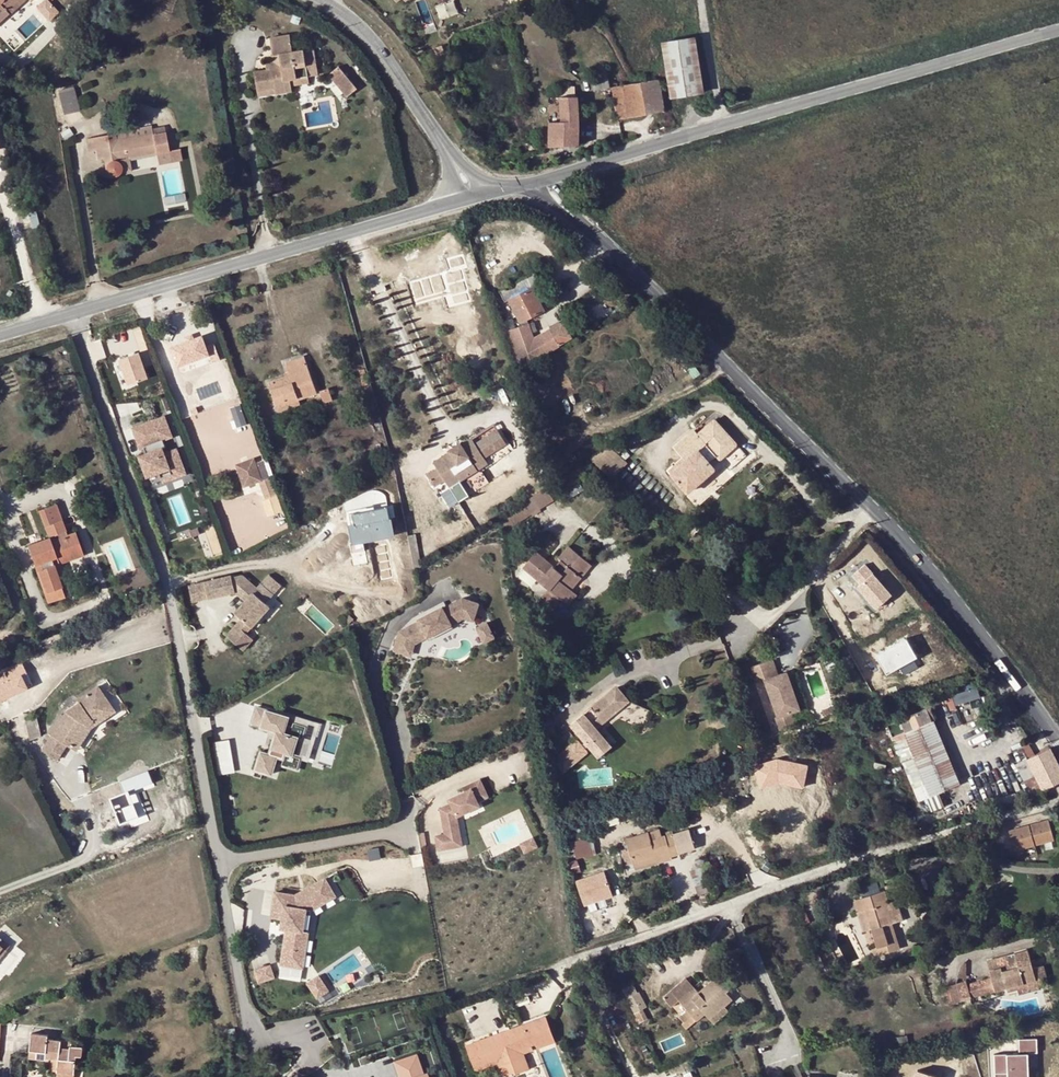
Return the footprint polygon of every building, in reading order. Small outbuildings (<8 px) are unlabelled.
[(8,14),(4,10),(16,0),(0,0),(0,21),(8,14)] [(8,14),(9,15),(26,0),(16,0),(4,10),(8,14)] [(48,21),(60,11),(50,0),(41,0),(35,5),(48,21)] [(517,10),(525,8),(523,0),(514,0),(517,10)] [(293,14),(290,22),(298,25),(301,18),(293,14)] [(292,51),(289,34),(270,38),(272,55),(279,54),(281,67),(267,69),(254,71),(257,90),(274,87),(275,93),(291,90),(290,85),(289,78),(307,76),(307,71),(317,70),(316,65),(323,64),(322,58),(315,59),(315,56),(305,58),(304,53),(303,50),(292,51)] [(695,36),(661,42),(670,98),(703,93),(695,36)] [(279,54),(272,55),(273,61),(266,62),(267,69),(281,67),(279,54)] [(521,66),(523,66),(529,65),(527,57),(519,59),(521,66)] [(356,88),(338,65),(328,73),(347,96),(356,88)] [(309,82),(307,76),(289,78),(290,85),(309,82)] [(646,114),(662,111),(657,79),(641,82),(646,114)] [(618,119),(646,114),(641,82),(612,87),(618,119)] [(58,89),(65,112),(81,108),(74,85),(58,89)] [(274,87),(257,90),(258,96),(275,93),(274,87)] [(561,88),(561,90),(561,97),(577,96),(574,88),(561,88)] [(561,97),(561,112),(561,122),(550,122),(549,146),(578,145),(578,97),(577,96),(561,97)] [(89,151),(96,150),(102,149),(103,157),(106,171),(107,172),(110,175),(112,176),(116,175),(117,175),(119,174),(119,173),(120,172),(121,170),(121,169),(121,168),(121,165),(120,163),(119,160),(130,158),(170,151),(166,131),(153,134),(153,133),(139,136),(138,129),(87,139),(89,151)] [(133,171),(130,158),(119,160),(120,163),(121,165),(121,168),(121,169),(121,170),(120,172),(119,173),(119,174),(133,171)] [(35,209),(21,213),(26,229),(39,225),(35,209)] [(533,273),(499,292),(505,303),(509,300),(520,321),(525,318),(543,309),(532,289),(540,284),(533,273)] [(198,345),(214,339),(206,316),(190,321),(198,345)] [(532,339),(527,324),(523,326),(506,331),(518,365),(536,358),(558,346),(573,337),(563,322),(549,330),(532,339)] [(129,384),(148,377),(139,352),(120,359),(129,384)] [(304,357),(285,364),(289,375),(269,383),(280,412),(301,403),(299,399),(318,392),(304,357)] [(329,386),(320,389),(324,402),(333,399),(329,386)] [(164,416),(133,428),(140,448),(144,447),(147,446),(149,452),(146,453),(140,456),(147,476),(159,472),(163,482),(186,473),(177,449),(164,453),(162,448),(166,447),(163,440),(172,436),(164,416)] [(493,426),(472,439),(475,444),(496,430),(493,426)] [(686,460),(671,473),(687,492),(715,469),(709,463),(718,456),(693,429),(673,447),(686,460)] [(461,446),(450,454),(433,464),(437,470),(427,476),(434,486),(444,480),(458,502),(488,483),(479,469),(488,464),(484,457),(505,444),(496,430),(475,444),(472,439),(461,446)] [(448,450),(450,454),(461,446),(459,443),(448,450)] [(590,468),(609,484),(623,468),(604,451),(585,463),(590,468)] [(256,465),(253,459),(235,467),(237,472),(256,465)] [(237,472),(243,487),(258,481),(269,477),(263,462),(256,465),(237,472)] [(585,463),(555,483),(558,488),(590,468),(585,463)] [(269,477),(258,481),(266,499),(276,494),(269,477)] [(552,499),(545,489),(531,498),(538,508),(552,499)] [(519,505),(526,515),(538,508),(531,498),(519,505)] [(46,526),(63,519),(57,503),(40,510),(46,526)] [(388,506),(349,514),(354,541),(350,542),(352,553),(365,550),(363,539),(393,533),(388,506)] [(63,519),(46,526),(49,536),(51,540),(68,534),(63,519)] [(206,526),(213,541),(219,539),(212,524),(206,526)] [(53,560),(82,550),(75,531),(68,534),(51,540),(49,536),(28,544),(38,570),(36,571),(48,603),(71,594),(68,585),(63,587),(53,560)] [(407,535),(414,569),(422,565),(416,534),(407,535)] [(560,560),(565,564),(575,552),(568,546),(558,558),(560,560)] [(84,556),(82,550),(53,560),(63,587),(68,585),(60,564),(84,556)] [(553,567),(555,566),(536,551),(522,568),(538,581),(551,565),(553,567)] [(577,574),(580,577),(590,565),(575,552),(565,564),(560,560),(555,566),(553,567),(551,565),(538,581),(548,589),(542,597),(553,606),(559,598),(564,602),(573,591),(570,589),(567,586),(577,574)] [(865,564),(853,575),(860,584),(857,586),(876,608),(891,595),(865,564)] [(230,569),(203,572),(205,588),(232,585),(230,571),(230,569)] [(241,570),(230,571),(232,585),(234,585),(239,591),(243,587),(239,583),(247,575),(241,570)] [(269,570),(260,578),(271,590),(280,582),(269,570)] [(203,572),(186,573),(188,590),(205,588),(203,572)] [(570,589),(580,577),(577,574),(567,586),(570,589)] [(237,612),(220,627),(236,644),(246,634),(240,627),(266,603),(262,598),(271,590),(260,578),(255,584),(247,575),(239,583),(243,587),(239,591),(243,595),(231,606),(237,612)] [(573,591),(564,602),(568,605),(577,594),(573,591)] [(477,601),(460,597),(444,605),(441,601),(425,609),(427,612),(416,618),(416,620),(397,630),(394,650),(408,652),(410,638),(424,630),(426,634),(450,621),(448,617),(463,610),(474,613),(477,601)] [(448,617),(450,621),(463,614),(473,616),(474,613),(463,610),(448,617)] [(348,614),(342,619),(346,623),(352,617),(348,614)] [(481,619),(471,625),(479,639),(489,634),(481,619)] [(450,621),(426,634),(428,637),(452,625),(450,621)] [(408,652),(412,652),(414,641),(426,634),(424,630),(410,638),(408,652)] [(906,638),(876,655),(887,674),(917,656),(906,638)] [(784,688),(788,687),(782,672),(774,675),(769,659),(748,666),(754,683),(761,680),(774,717),(771,717),(775,731),(792,725),(787,712),(796,709),(791,696),(788,697),(784,688)] [(547,676),(537,680),(541,692),(551,688),(547,676)] [(570,724),(582,737),(595,726),(610,713),(613,714),(639,726),(647,709),(626,699),(614,684),(570,724)] [(67,745),(74,749),(89,726),(105,715),(101,710),(111,704),(98,685),(79,699),(80,702),(67,711),(64,715),(62,713),(49,733),(52,735),(43,749),(58,759),(67,745)] [(977,686),(946,693),(948,704),(979,698),(977,686)] [(542,696),(533,700),(534,708),(545,703),(542,696)] [(89,726),(74,749),(77,751),(92,729),(116,711),(111,704),(101,710),(105,715),(89,726)] [(834,705),(822,709),(825,715),(836,711),(834,705)] [(268,774),(274,754),(280,756),(291,759),(298,737),(283,732),(288,717),(256,707),(251,725),(272,731),(266,753),(257,750),(251,769),(268,774)] [(960,784),(929,707),(889,724),(894,736),(904,732),(914,757),(904,761),(920,800),(932,795),(935,805),(944,801),(940,792),(960,784)] [(595,726),(597,729),(613,714),(610,713),(595,726)] [(26,721),(29,740),(40,736),(37,717),(26,721)] [(277,767),(296,773),(300,759),(308,762),(318,726),(288,717),(283,732),(298,737),(291,759),(280,756),(277,767)] [(548,721),(537,725),(540,740),(553,736),(548,721)] [(595,726),(582,737),(599,757),(612,745),(597,729),(595,726)] [(553,758),(552,759),(564,773),(589,752),(577,738),(576,739),(569,731),(546,750),(553,758)] [(904,732),(894,736),(904,761),(914,757),(904,732)] [(214,744),(218,766),(228,764),(230,775),(234,774),(228,742),(214,744)] [(1021,748),(1027,759),(1035,755),(1029,743),(1021,748)] [(1058,781),(1058,769),(1049,748),(1035,755),(1027,759),(1017,764),(1032,794),(1058,781)] [(777,759),(754,766),(757,777),(765,774),(769,785),(778,782),(803,787),(808,765),(785,760),(785,763),(778,761),(777,759)] [(220,776),(230,775),(228,764),(218,766),(220,776)] [(765,774),(757,777),(761,788),(769,785),(765,774)] [(488,796),(480,779),(463,787),(465,791),(449,799),(451,803),(444,806),(445,811),(441,812),(445,834),(436,836),(438,850),(453,847),(450,831),(459,830),(456,816),(479,805),(477,801),(488,796)] [(1055,840),(1049,818),(1007,829),(1013,851),(1055,840)] [(453,847),(462,846),(459,830),(450,831),(453,847)] [(633,862),(634,864),(655,857),(669,852),(670,856),(679,854),(673,834),(651,841),(648,831),(625,838),(629,851),(624,853),(627,864),(633,862)] [(530,845),(526,836),(514,842),(518,850),(530,845)] [(591,836),(573,839),(576,857),(594,854),(591,836)] [(655,857),(657,861),(670,856),(669,852),(655,857)] [(655,857),(634,864),(636,870),(658,863),(657,861),(655,857)] [(705,867),(690,872),(694,885),(710,880),(705,867)] [(574,879),(583,905),(613,895),(604,869),(574,879)] [(296,895),(275,892),(271,916),(283,918),(281,927),(287,928),(293,929),(292,936),(286,935),(282,964),(302,967),(311,910),(335,896),(325,878),(304,891),(303,896),(296,895)] [(857,887),(860,897),(876,893),(873,882),(857,887)] [(876,893),(860,897),(855,899),(859,911),(865,909),(871,929),(876,947),(871,948),(874,955),(878,954),(878,956),(899,949),(891,924),(894,923),(887,901),(884,890),(876,893)] [(705,896),(699,898),(701,906),(707,904),(705,896)] [(896,899),(887,901),(894,923),(902,920),(896,899)] [(865,909),(859,911),(857,912),(863,931),(871,929),(865,909)] [(804,918),(798,920),(800,929),(807,927),(804,918)] [(1027,949),(1006,955),(986,961),(991,978),(965,985),(964,981),(956,984),(961,1001),(963,1010),(972,1008),(969,998),(1006,988),(1035,979),(1032,968),(1027,949)] [(961,965),(956,984),(964,981),(967,964),(966,962),(964,962),(961,965)] [(275,978),(271,964),(254,969),(258,983),(275,978)] [(1044,965),(1032,968),(1035,979),(1006,988),(1007,993),(1017,990),(1019,995),(1039,989),(1041,981),(1040,978),(1047,976),(1044,965)] [(698,993),(694,988),(692,986),(687,991),(682,986),(664,1002),(672,1011),(681,1003),(691,1015),(696,1021),(704,1014),(713,1024),(728,1011),(724,1006),(732,999),(726,993),(732,988),(719,974),(705,987),(708,991),(702,996),(698,993)] [(329,990),(318,975),(307,982),(317,998),(329,990)] [(688,981),(682,986),(687,991),(692,986),(688,981)] [(701,982),(694,988),(698,993),(705,987),(701,982)] [(633,983),(622,989),(627,998),(638,992),(633,983)] [(961,1001),(956,984),(939,988),(945,1006),(961,1001)] [(705,987),(698,993),(702,996),(708,991),(705,987)] [(738,995),(732,988),(726,993),(732,999),(738,995)] [(627,998),(626,998),(634,1014),(643,1009),(647,1007),(639,991),(638,992),(627,998)] [(648,1019),(643,1009),(634,1014),(632,1014),(637,1024),(648,1019)] [(466,1045),(475,1071),(497,1063),(502,1076),(506,1076),(530,1068),(524,1053),(556,1041),(546,1015),(466,1045)] [(696,1021),(691,1015),(682,1024),(687,1030),(696,1021)] [(49,1035),(33,1033),(30,1050),(37,1051),(36,1058),(46,1059),(46,1058),(52,1059),(60,1059),(58,1071),(58,1072),(75,1074),(77,1058),(82,1058),(83,1046),(71,1045),(72,1041),(48,1038),(49,1035)] [(1037,1038),(1018,1039),(1019,1053),(993,1054),(994,1073),(1007,1073),(1007,1076),(1029,1076),(1028,1053),(1037,1052),(1037,1038)] [(401,1076),(418,1076),(423,1075),(417,1056),(396,1063),(401,1076)] [(60,1059),(52,1059),(50,1071),(58,1071),(60,1059)]
